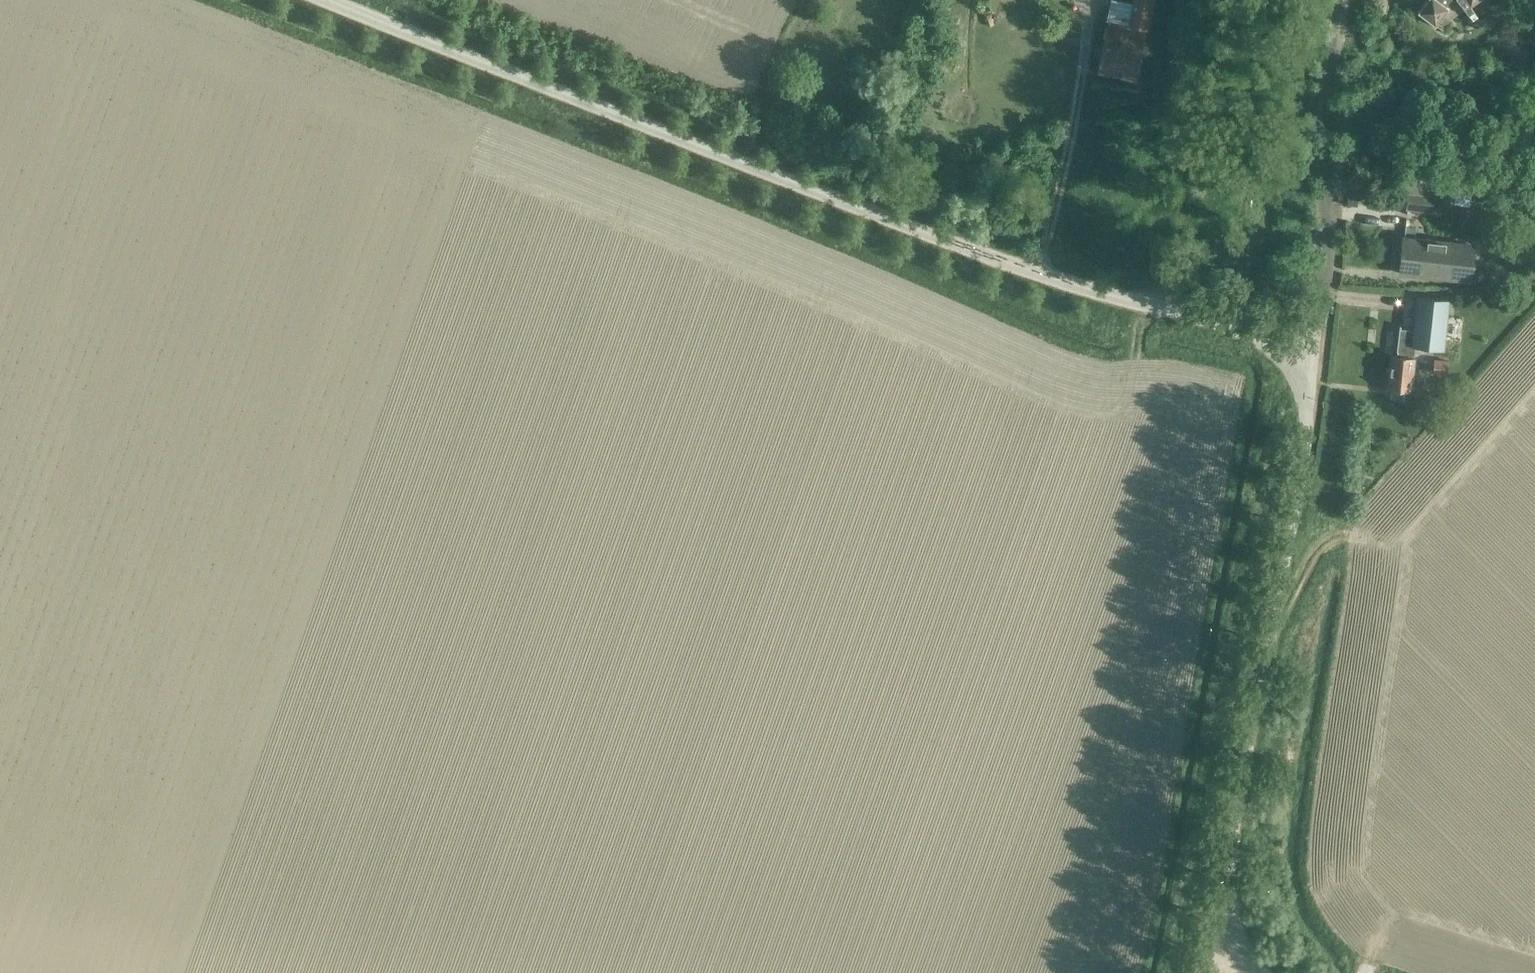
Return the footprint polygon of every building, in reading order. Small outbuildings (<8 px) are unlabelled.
[(1098,73),(1136,80),(1141,54),(1145,30),(1146,30),(1152,0),(1133,0),(1128,27),(1108,23),(1103,46),(1098,73)] [(1418,10),(1435,23),(1441,15),(1447,20),(1463,9),(1467,15),(1464,17),(1469,23),(1472,21),(1471,19),(1476,15),(1472,11),(1468,5),(1470,4),(1475,0),(1426,0),(1418,10)] [(1435,189),(1433,204),(1449,206),(1450,191),(1435,189)] [(1431,209),(1433,194),(1409,192),(1407,207),(1431,209)] [(1470,277),(1474,244),(1427,238),(1405,235),(1401,269),(1470,277)] [(1414,330),(1413,347),(1443,350),(1445,334),(1443,334),(1445,322),(1446,322),(1449,300),(1416,296),(1414,319),(1415,319),(1414,330)] [(1391,355),(1387,388),(1409,391),(1413,358),(1411,358),(1413,347),(1414,330),(1413,330),(1412,333),(1400,331),(1400,326),(1399,326),(1396,352),(1397,352),(1396,356),(1391,355)] [(1447,376),(1449,361),(1434,359),(1432,373),(1447,376)]
